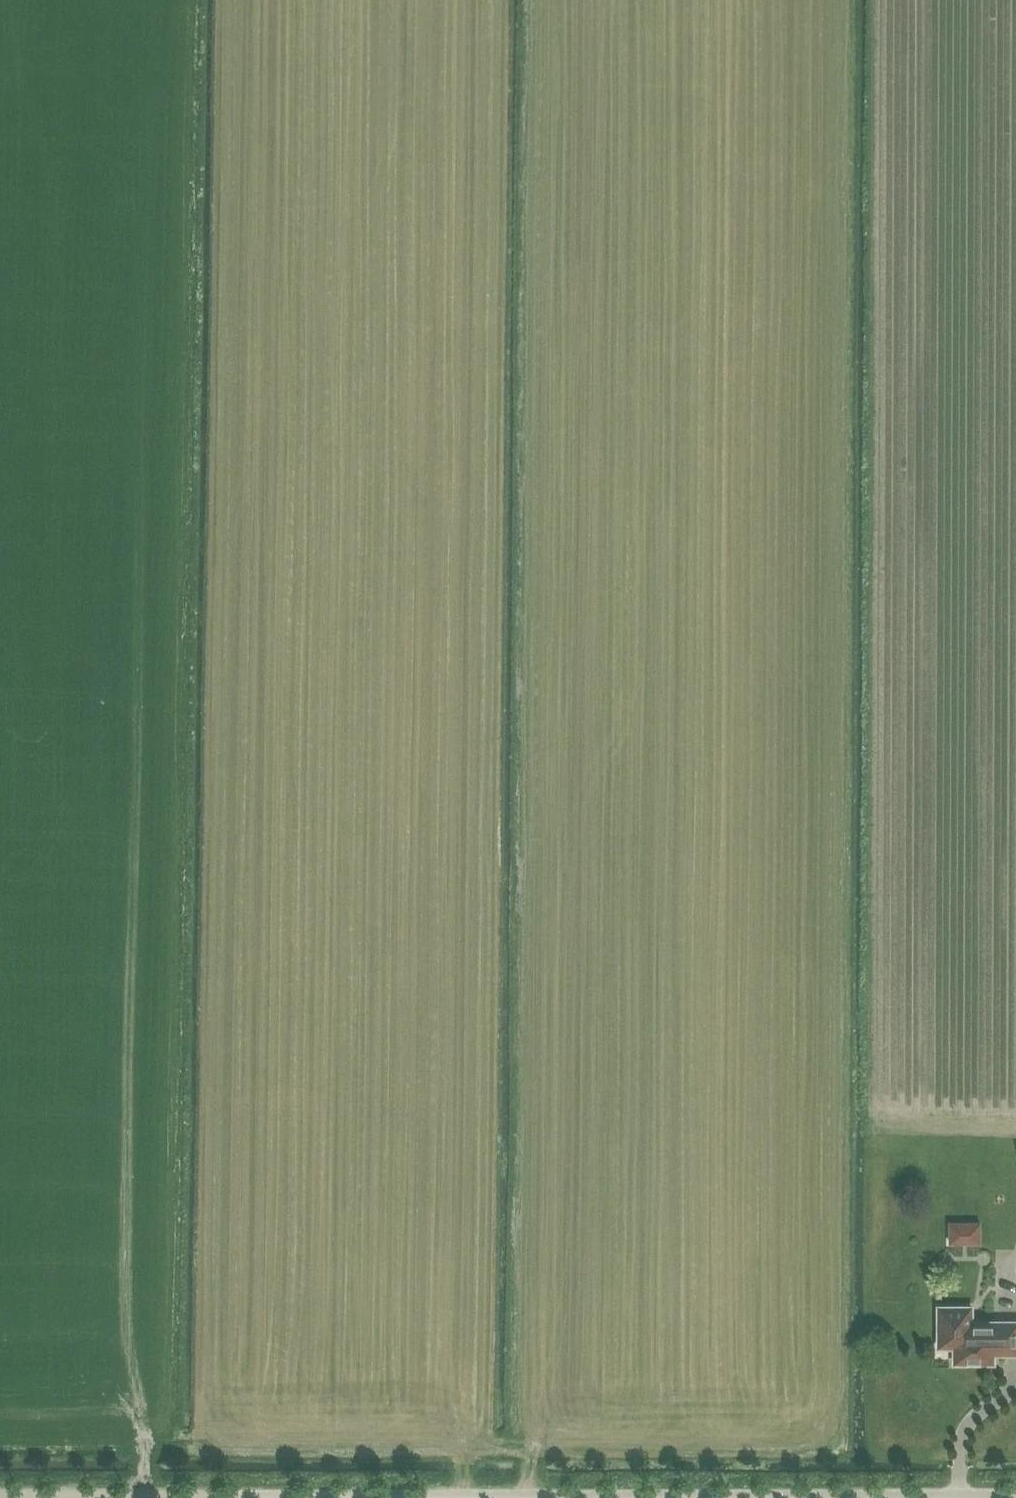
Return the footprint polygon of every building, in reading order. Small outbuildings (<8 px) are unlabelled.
[(937,1345),(953,1344),(953,1360),(992,1360),(991,1351),(1015,1351),(1015,1319),(969,1320),(969,1305),(937,1305),(937,1345)]
